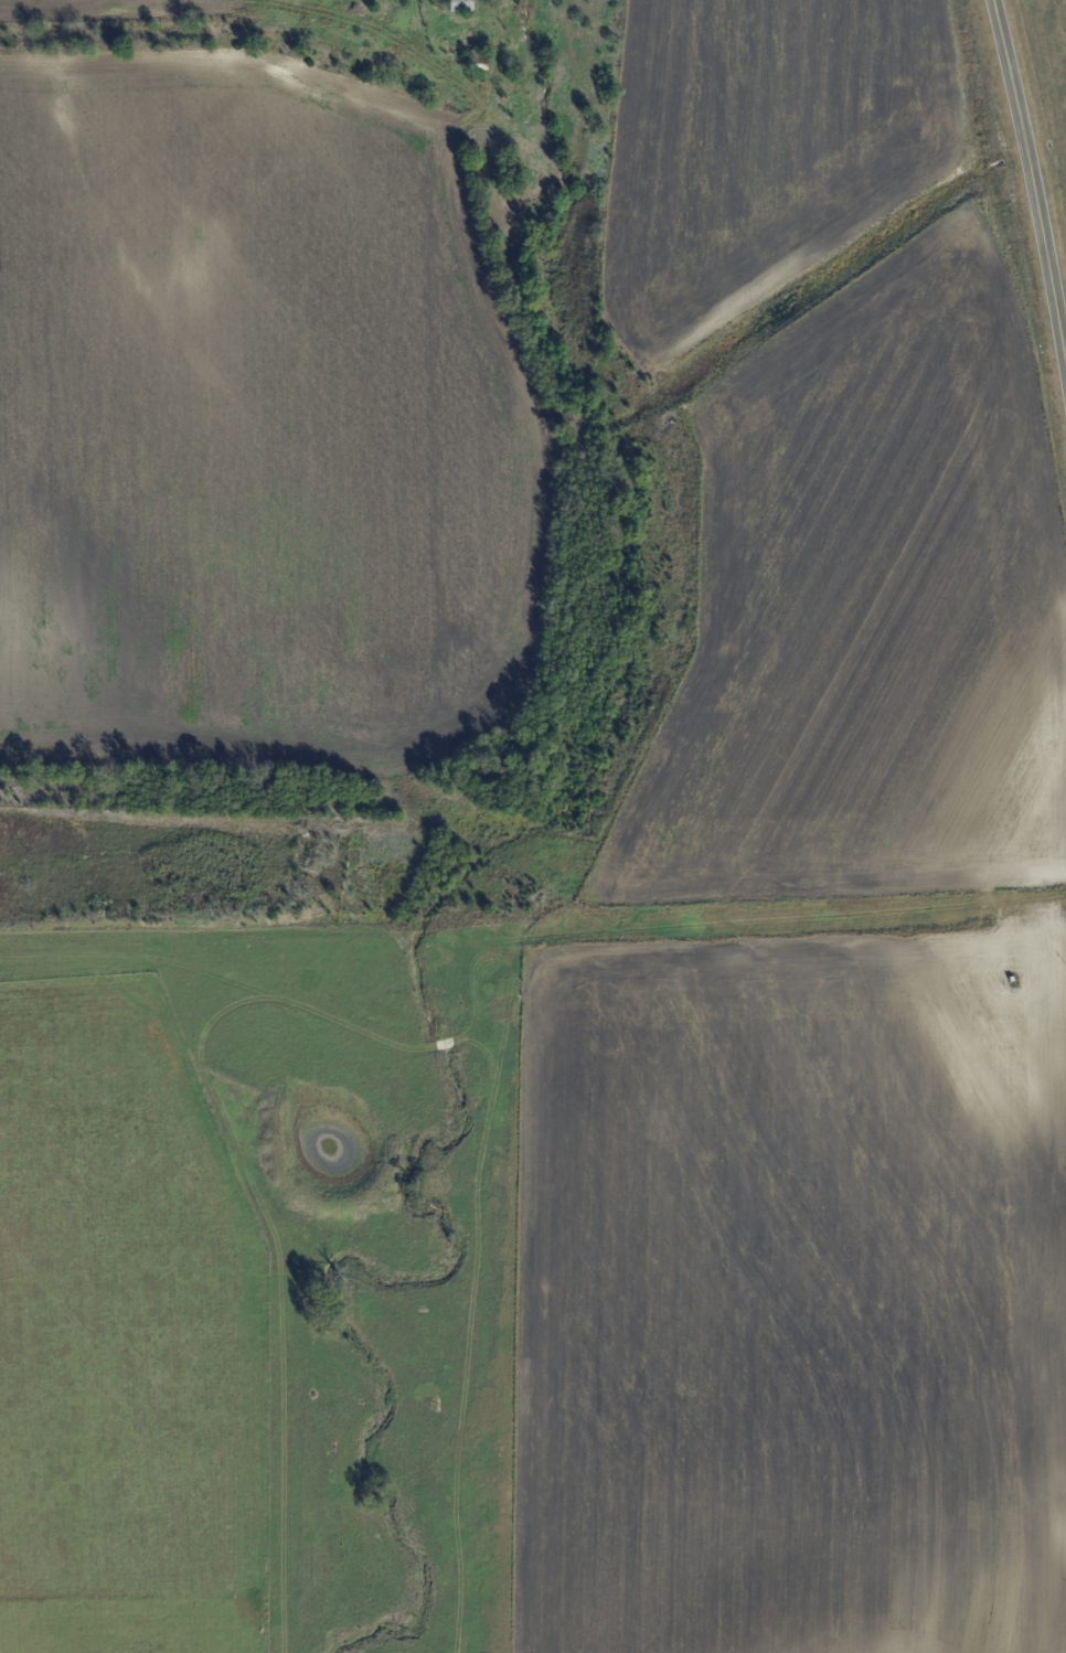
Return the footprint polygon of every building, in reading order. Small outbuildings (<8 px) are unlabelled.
[(450,11),(473,10),(473,0),(450,0),(450,11)]
